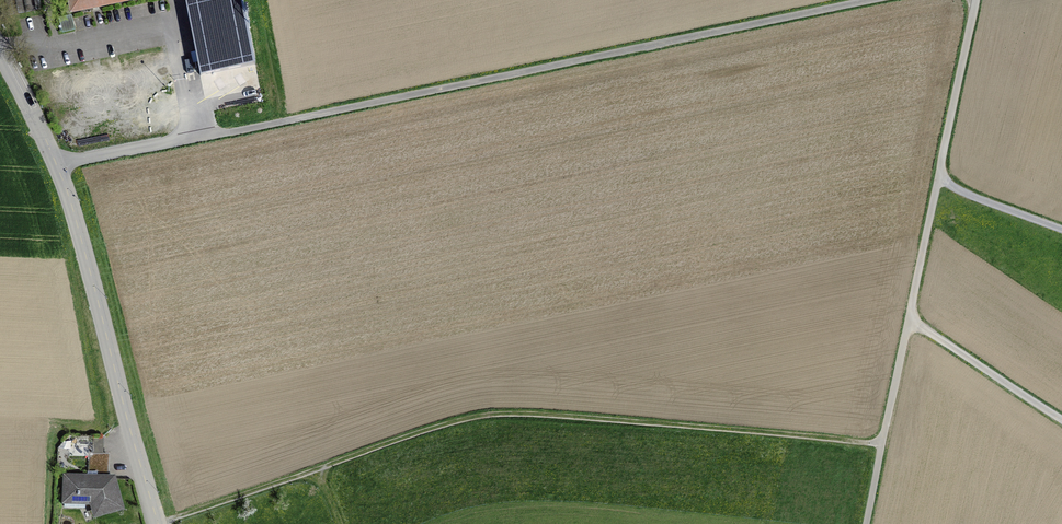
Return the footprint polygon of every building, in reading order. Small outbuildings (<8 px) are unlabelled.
[(72,11),(127,0),(70,0),(72,11)] [(186,5),(200,77),(253,67),(241,0),(211,0),(186,5)] [(71,19),(60,20),(62,32),(73,31),(71,19)] [(92,523),(124,513),(115,479),(108,478),(108,456),(87,456),(87,474),(95,474),(95,477),(61,477),(60,508),(88,510),(92,523)]
